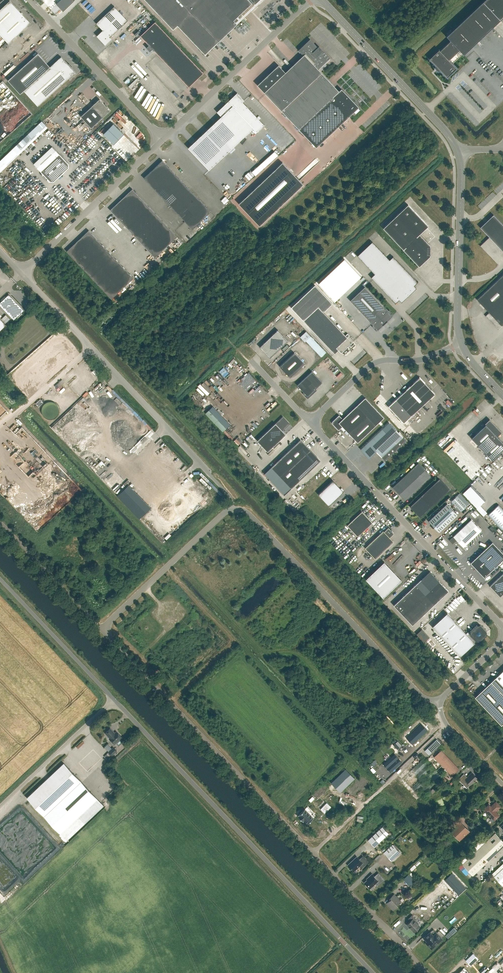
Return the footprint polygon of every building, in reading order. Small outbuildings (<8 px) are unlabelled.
[(56,4),(63,11),(74,1),(74,0),(60,0),(56,4)] [(255,4),(259,0),(145,0),(173,30),(177,25),(205,54),(237,24),(234,20),(253,2),(255,4)] [(483,2),(500,20),(502,17),(502,0),(485,0),(483,2)] [(30,23),(10,1),(0,10),(0,35),(8,43),(30,23)] [(440,51),(439,50),(429,59),(436,66),(436,67),(436,68),(436,69),(436,70),(437,70),(437,71),(438,71),(439,71),(440,70),(447,77),(457,68),(452,64),(463,54),(464,55),(464,54),(500,20),(483,2),(446,36),(449,40),(450,41),(440,51)] [(110,38),(128,21),(114,6),(96,23),(103,30),(97,36),(105,45),(111,39),(110,38)] [(155,22),(140,36),(147,43),(149,45),(146,48),(150,51),(152,49),(154,51),(189,87),(203,73),(155,22)] [(310,39),(298,50),(303,55),(318,69),(330,58),(322,50),(322,51),(319,47),(318,48),(310,39)] [(24,90),(38,106),(75,72),(61,57),(50,67),(38,53),(8,80),(20,94),(24,90)] [(322,73),(318,69),(303,55),(290,68),(289,68),(286,72),(285,72),(278,65),(257,85),(264,92),(281,111),(299,129),(316,147),(359,107),(361,109),(360,110),(361,109),(344,91),(341,89),(339,91),(322,73)] [(242,102),(244,100),(237,93),(217,112),(221,116),(188,148),(209,170),(253,128),(256,132),(264,125),(242,102)] [(99,99),(81,116),(91,128),(110,111),(99,99)] [(113,124),(103,134),(114,144),(124,134),(113,124)] [(34,163),(34,164),(41,172),(42,170),(44,171),(44,172),(45,172),(46,172),(58,161),(66,170),(68,168),(68,164),(62,157),(59,154),(52,147),(34,163)] [(176,175),(162,160),(157,166),(164,173),(158,178),(165,185),(176,175)] [(282,162),(239,204),(259,226),(303,184),(282,162)] [(158,178),(164,173),(157,166),(144,178),(151,185),(158,178)] [(165,185),(172,193),(183,182),(176,175),(165,185)] [(158,193),(165,185),(158,178),(151,185),(158,193)] [(172,193),(179,200),(190,190),(183,182),(172,193)] [(172,193),(165,185),(158,193),(164,200),(172,193)] [(127,194),(134,202),(139,196),(132,189),(127,194)] [(179,200),(186,207),(197,197),(190,190),(179,200)] [(171,207),(179,200),(172,193),(164,200),(171,207)] [(117,217),(134,202),(127,194),(110,210),(117,217)] [(139,196),(134,202),(117,217),(125,225),(147,204),(139,196)] [(186,207),(193,215),(204,204),(197,197),(186,207)] [(178,214),(186,207),(179,200),(171,207),(178,214)] [(147,204),(125,225),(132,233),(154,212),(147,204)] [(204,204),(193,215),(200,222),(211,212),(204,204)] [(420,234),(428,226),(408,205),(383,228),(403,249),(403,250),(419,266),(430,256),(430,245),(420,234)] [(185,222),(193,215),(186,207),(178,214),(185,222)] [(140,241),(162,220),(154,212),(132,233),(140,241)] [(200,222),(193,215),(185,222),(192,229),(200,222)] [(487,220),(480,227),(489,237),(502,252),(502,225),(493,215),(490,218),(489,218),(487,220)] [(147,249),(170,228),(162,220),(140,241),(147,249)] [(155,258),(155,257),(177,237),(170,228),(147,249),(155,258)] [(83,236),(90,243),(96,238),(89,230),(83,236)] [(73,259),(90,243),(83,236),(66,251),(73,259)] [(96,238),(90,243),(73,259),(81,267),(103,246),(96,238)] [(395,304),(399,300),(401,302),(417,288),(414,286),(418,282),(418,281),(417,282),(393,256),(390,260),(372,242),(357,256),(375,274),(371,277),(395,303),(395,304)] [(89,275),(111,254),(103,246),(81,267),(89,275)] [(96,283),(118,262),(111,254),(89,275),(96,283)] [(104,291),(126,270),(118,262),(96,283),(104,291)] [(111,299),(134,278),(126,270),(104,291),(111,299)] [(477,299),(489,312),(485,316),(498,329),(502,324),(502,274),(477,299)] [(315,285),(291,308),(303,321),(334,354),(338,350),(341,353),(353,342),(348,337),(349,335),(348,333),(345,335),(318,307),(327,298),(315,285)] [(384,307),(365,287),(350,300),(378,330),(392,316),(384,307)] [(24,310),(9,294),(5,297),(1,300),(2,301),(0,303),(0,305),(14,320),(17,317),(18,318),(21,314),(21,313),(24,310)] [(278,330),(260,347),(265,353),(270,358),(276,352),(288,341),(278,330)] [(305,363),(294,352),(280,366),(290,377),(305,363)] [(297,385),(304,392),(303,393),(304,394),(304,395),(305,397),(307,398),(308,398),(317,390),(315,389),(322,382),(312,371),(297,385)] [(396,399),(388,406),(404,423),(411,416),(435,394),(420,377),(396,399)] [(62,379),(55,386),(57,388),(64,381),(62,379)] [(349,434),(357,442),(376,425),(384,417),(365,397),(361,402),(357,405),(343,419),(339,415),(333,421),(333,423),(333,424),(339,430),(342,427),(349,434)] [(268,452),(286,434),(282,431),(290,424),(283,416),(257,441),(268,452)] [(502,432),(490,419),(485,424),(485,425),(471,438),(492,460),(502,449),(502,443),(497,436),(502,432)] [(382,429),(360,449),(363,452),(364,452),(370,457),(376,451),(382,457),(385,461),(406,441),(389,422),(382,429)] [(298,481),(320,461),(310,450),(300,439),(271,467),(291,488),(298,481)] [(431,476),(418,463),(400,480),(399,479),(391,487),(398,494),(399,494),(405,500),(431,476)] [(409,506),(420,517),(450,490),(439,478),(409,506)] [(333,480),(318,494),(329,506),(343,492),(333,480)] [(451,501),(461,511),(467,506),(457,495),(451,501)] [(457,515),(447,504),(428,521),(432,525),(432,529),(436,529),(439,532),(457,515)] [(488,515),(502,529),(502,528),(502,509),(499,505),(488,515)] [(347,525),(358,536),(372,523),(362,511),(347,525)] [(463,548),(482,530),(471,519),(449,540),(453,544),(456,540),(463,548)] [(383,531),(365,548),(375,559),(394,542),(390,537),(394,533),(392,531),(392,530),(390,530),(388,527),(384,531),(383,531)] [(502,559),(502,553),(492,542),(471,563),(484,577),(502,559)] [(384,561),(366,579),(383,597),(402,580),(384,561)] [(421,579),(430,589),(439,581),(430,571),(421,579)] [(490,586),(500,597),(502,594),(502,574),(490,586)] [(430,589),(421,579),(415,584),(425,594),(430,589)] [(430,589),(435,594),(444,586),(439,581),(430,589)] [(425,594),(415,584),(411,589),(420,599),(425,594)] [(444,586),(435,594),(440,599),(448,591),(444,586)] [(405,594),(415,604),(420,599),(411,589),(405,594)] [(440,599),(435,594),(430,589),(425,594),(434,604),(440,599)] [(400,599),(409,609),(415,604),(405,594),(400,599)] [(425,594),(420,599),(429,609),(434,604),(425,594)] [(403,615),(409,609),(400,599),(394,605),(403,615)] [(420,599),(415,604),(424,614),(429,609),(420,599)] [(415,604),(409,609),(419,619),(424,614),(415,604)] [(419,619),(409,609),(403,615),(412,625),(419,619)] [(432,627),(460,656),(474,642),(467,635),(469,633),(470,633),(470,635),(476,641),(480,641),(486,635),(486,632),(480,625),(477,625),(470,631),(470,632),(468,632),(466,633),(447,613),(432,627)] [(422,629),(417,634),(424,642),(430,637),(422,629)] [(501,725),(502,723),(502,686),(495,678),(475,697),(501,725)] [(403,740),(406,744),(409,741),(413,745),(427,731),(421,723),(403,740)] [(115,744),(116,743),(119,746),(123,741),(121,738),(122,737),(117,731),(115,733),(110,728),(105,733),(110,738),(109,738),(115,744)] [(397,749),(402,745),(398,741),(393,745),(397,749)] [(117,751),(113,747),(109,752),(112,756),(117,751)] [(435,757),(451,775),(458,769),(441,751),(435,757)] [(395,754),(383,764),(390,772),(402,762),(395,754)] [(27,798),(44,816),(60,833),(98,799),(64,763),(27,798)] [(346,768),(331,783),(340,792),(355,778),(346,768)] [(458,780),(467,788),(470,784),(471,785),(477,778),(471,773),(466,778),(463,775),(458,780)] [(439,782),(430,791),(432,794),(441,785),(439,782)] [(495,811),(500,806),(496,801),(491,806),(489,804),(484,809),(494,820),(499,815),(495,811)] [(298,816),(303,821),(304,820),(307,823),(308,823),(313,818),(313,817),(305,809),(304,809),(299,814),(299,815),(298,816)] [(469,831),(460,822),(451,830),(459,840),(469,831)] [(375,846),(389,833),(383,826),(368,840),(375,846)] [(495,833),(462,864),(473,875),(502,847),(502,841),(495,833)] [(391,860),(400,852),(395,846),(386,855),(391,860)] [(394,863),(400,857),(398,855),(392,861),(394,863)] [(354,871),(360,866),(362,868),(368,862),(363,856),(360,859),(357,856),(348,865),(354,871)] [(494,876),(502,886),(502,868),(494,876)] [(364,882),(370,888),(376,883),(378,885),(385,879),(379,872),(378,872),(379,873),(376,877),(372,873),(369,876),(370,877),(364,882)] [(403,879),(410,886),(416,880),(412,877),(413,875),(410,872),(403,879)] [(452,872),(444,879),(458,894),(466,887),(452,872)] [(391,899),(387,903),(393,910),(398,905),(397,904),(401,901),(394,894),(390,898),(391,899)] [(415,932),(420,926),(415,921),(417,919),(412,914),(408,919),(410,921),(407,924),(415,932)] [(428,941),(426,943),(432,948),(442,939),(437,933),(434,936),(430,932),(424,938),(428,941)] [(493,956),(500,949),(496,946),(489,952),(493,956)] [(473,953),(466,960),(471,965),(478,958),(473,953)]
